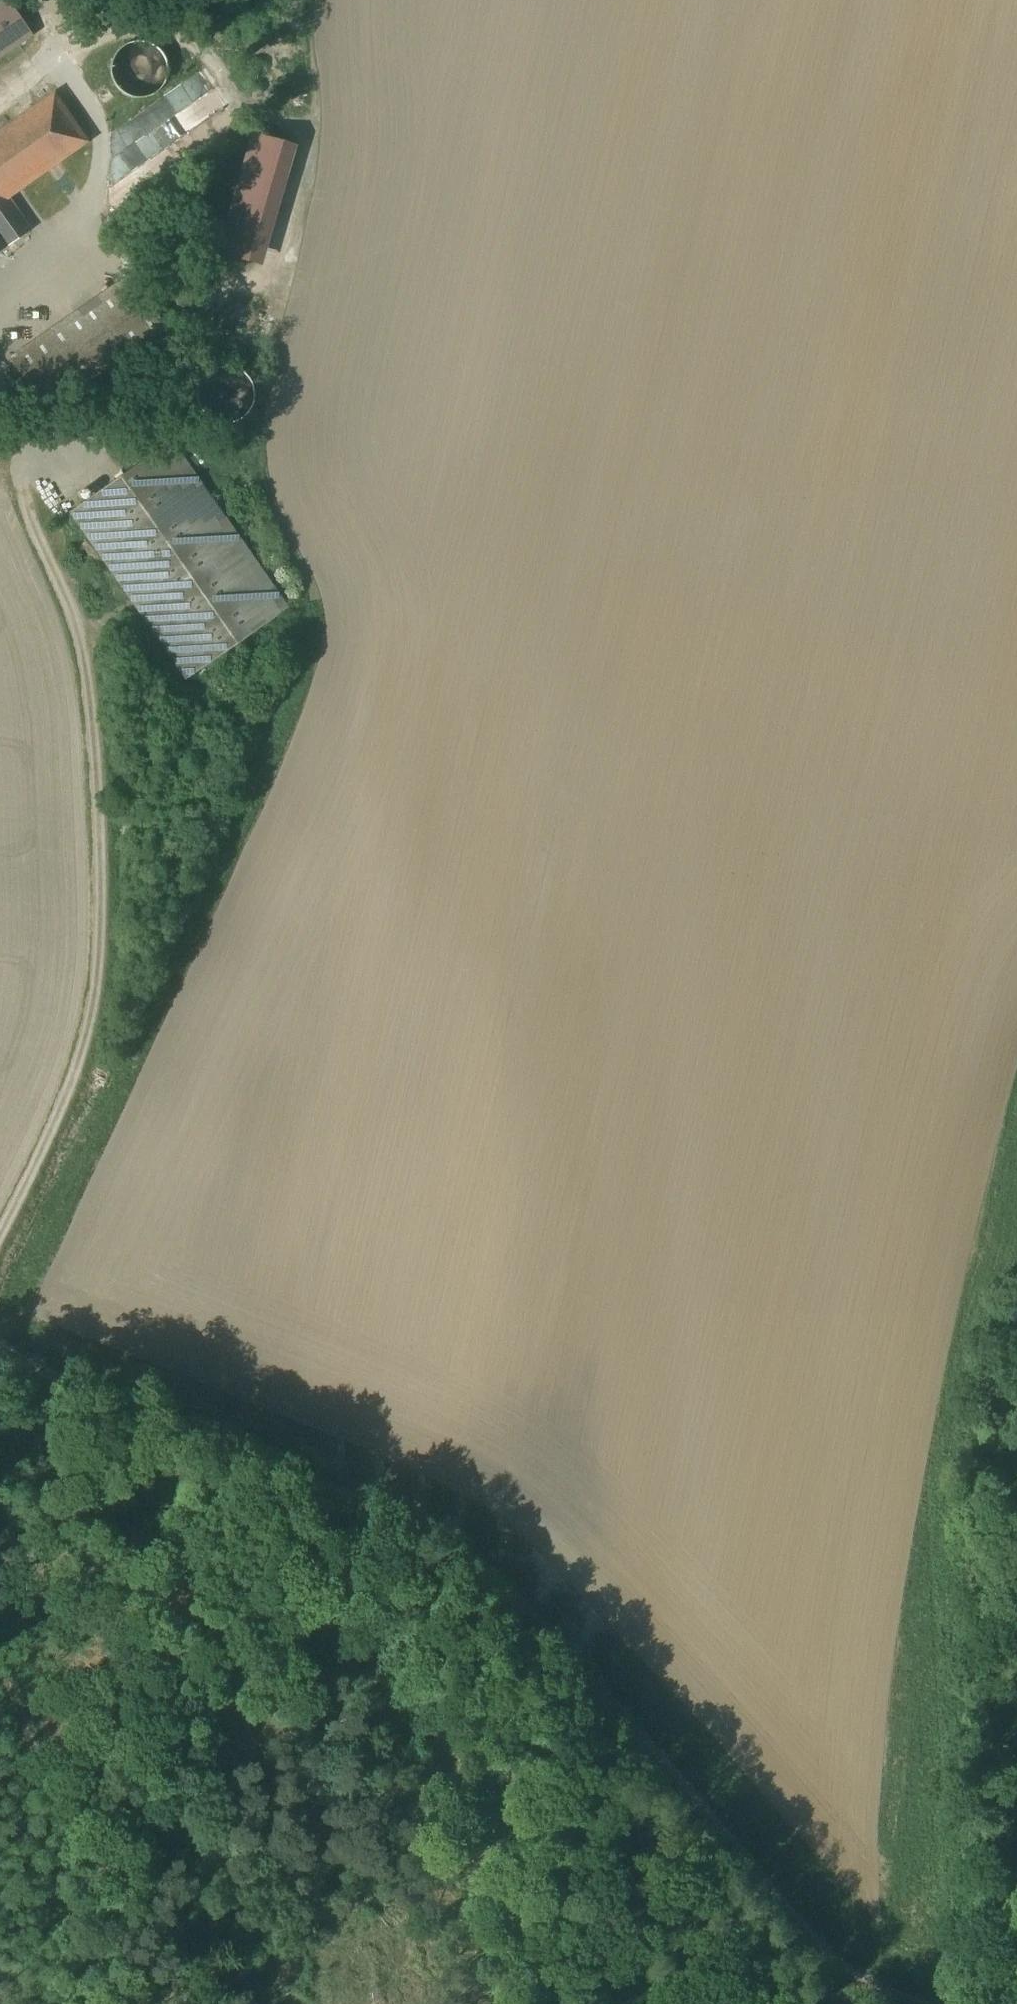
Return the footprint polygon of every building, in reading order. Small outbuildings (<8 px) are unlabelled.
[(0,2),(0,57),(30,36),(5,0),(3,0),(0,2)] [(149,43),(143,41),(138,41),(133,42),(130,43),(127,44),(123,46),(120,48),(117,52),(115,55),(113,59),(112,62),(111,66),(111,70),(111,74),(112,78),(113,82),(115,85),(118,89),(121,92),(125,95),(130,97),(136,98),(140,98),(145,98),(149,97),(153,95),(156,93),(159,91),(160,89),(162,87),(164,84),(166,81),(167,77),(168,74),(168,69),(168,65),(167,62),(165,58),(163,54),(160,49),(156,46),(152,44),(149,43)] [(186,126),(220,111),(212,94),(178,109),(186,126)] [(0,134),(0,203),(7,198),(86,141),(53,96),(0,134)] [(150,170),(194,142),(177,115),(123,149),(132,164),(142,157),(150,170)] [(222,253),(268,264),(299,141),(253,129),(222,253)] [(31,231),(7,198),(0,203),(0,252),(31,231)] [(128,279),(12,359),(47,409),(163,329),(128,279)] [(224,367),(220,367),(216,368),(212,370),(209,372),(206,374),(203,377),(201,380),(199,384),(198,387),(197,390),(197,392),(196,396),(197,400),(198,404),(199,408),(201,412),(205,416),(208,418),(211,420),(214,422),(218,423),(222,424),(227,424),(231,424),(236,422),(239,421),(242,419),(245,417),(247,414),(251,410),(253,405),(253,402),(254,399),(254,395),(254,391),(253,387),(252,385),(251,383),(250,380),(247,376),(244,373),(240,371),(237,369),(233,368),(228,367),(224,367)] [(286,609),(170,444),(72,513),(187,678),(286,609)]
